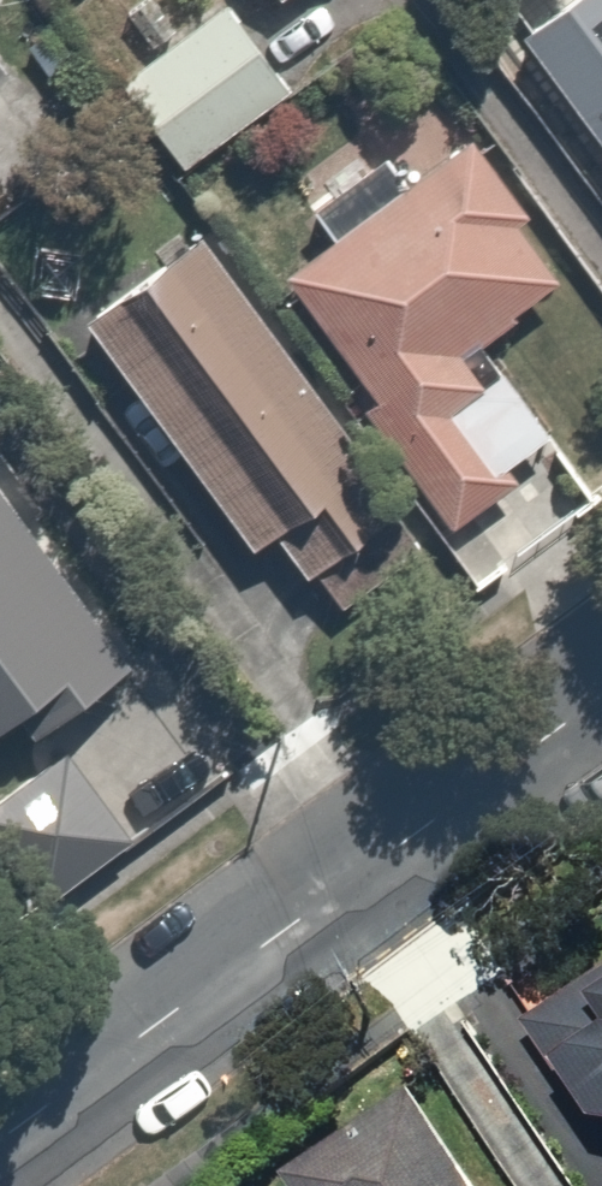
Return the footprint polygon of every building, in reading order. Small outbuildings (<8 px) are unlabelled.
[(524,59),(601,155),(601,0),(596,0),(524,59)] [(240,6),(136,91),(193,160),(296,75),(240,6)] [(32,71),(0,26),(0,94),(32,71)] [(359,249),(300,289),(487,568),(562,517),(528,466),(570,438),(516,357),(601,299),(545,214),(558,206),(507,130),(421,188),(401,159),(331,207),(359,249)] [(200,231),(71,328),(254,570),(282,549),(334,618),(435,542),(200,231)] [(151,666),(0,466),(0,780),(151,666)] [(92,753),(12,813),(72,892),(151,833),(92,753)] [(497,1037),(546,1114),(598,1135),(601,1133),(601,970),(497,1037)] [(252,1174),(260,1185),(467,1185),(397,1079),(252,1174)]
